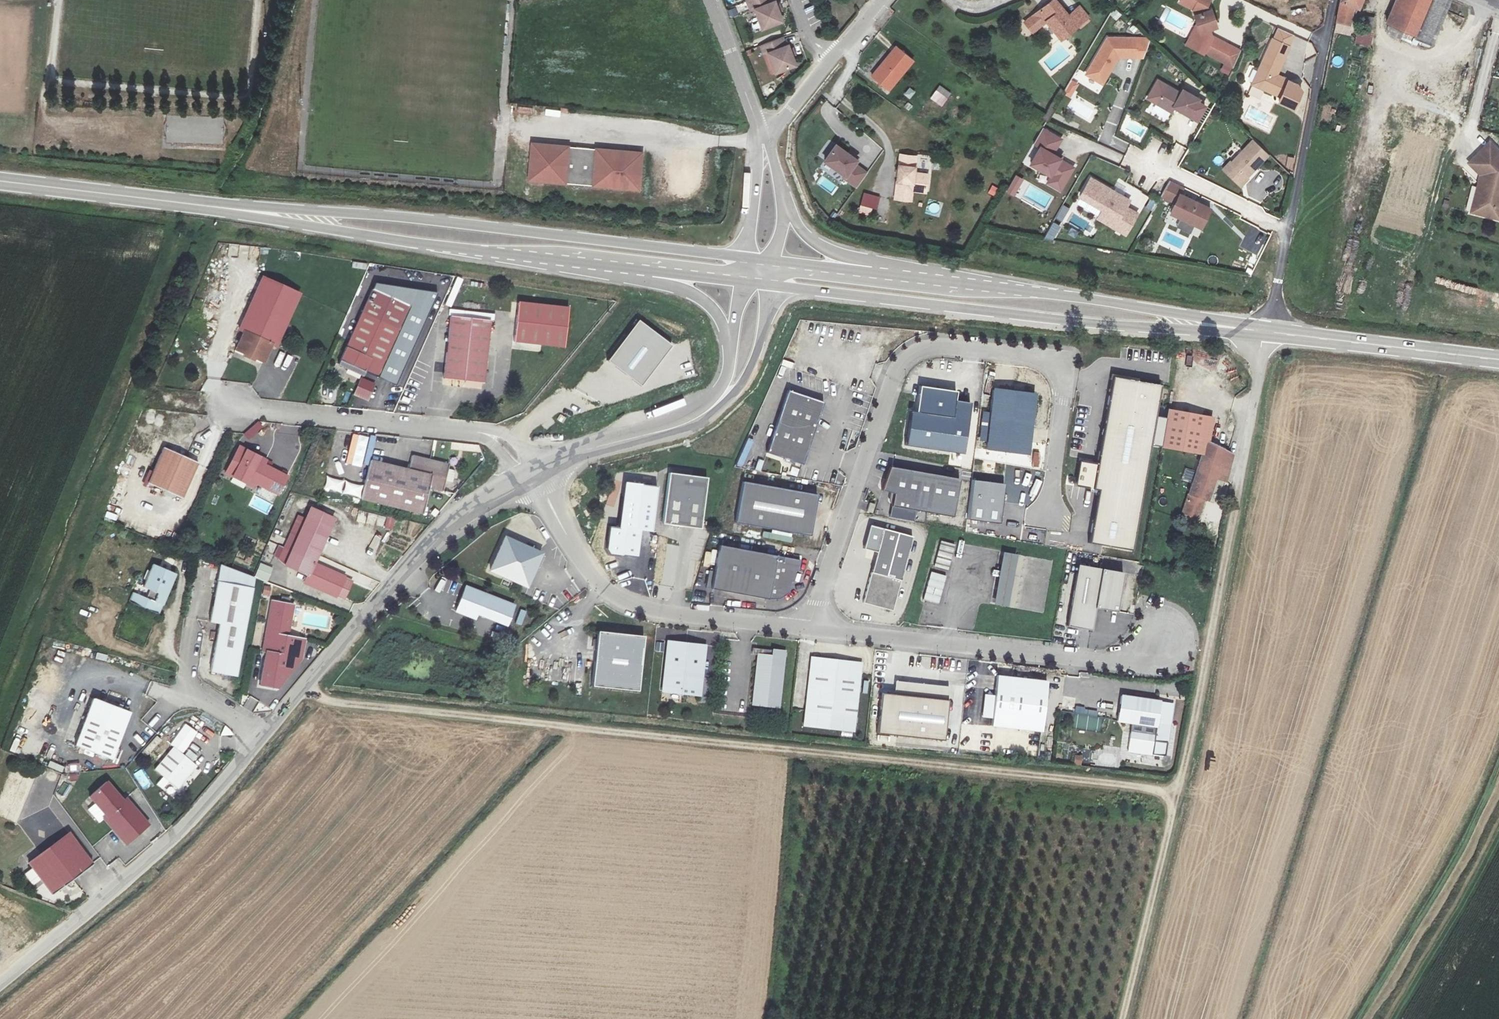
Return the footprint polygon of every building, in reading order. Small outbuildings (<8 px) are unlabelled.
[(770,0),(752,0),(746,2),(750,11),(754,10),(761,29),(781,21),(778,12),(775,6),(774,2),(771,3),(770,0)] [(1069,16),(1056,0),(1054,0),(1034,16),(1041,27),(1047,22),(1062,39),(1077,26),(1069,16)] [(1178,8),(1193,14),(1197,27),(1200,37),(1197,43),(1203,46),(1199,54),(1205,57),(1205,56),(1225,65),(1232,49),(1212,40),(1209,33),(1216,30),(1210,14),(1207,15),(1205,11),(1209,0),(1182,0),(1178,8)] [(1289,22),(1305,28),(1313,6),(1296,0),(1289,22)] [(1350,27),(1354,7),(1358,10),(1362,0),(1342,0),(1341,2),(1338,24),(1350,27)] [(1388,25),(1414,36),(1430,0),(1396,0),(1386,25),(1388,25)] [(1413,40),(1433,47),(1451,0),(1430,0),(1414,36),(1413,40)] [(1069,16),(1077,26),(1089,18),(1080,7),(1069,16)] [(1037,31),(1041,27),(1034,16),(1029,20),(1037,31)] [(1350,27),(1338,24),(1337,31),(1350,34),(1351,36),(1356,38),(1355,44),(1372,48),(1375,35),(1372,34),(1376,19),(1363,17),(1359,30),(1350,27)] [(1413,40),(1414,36),(1388,25),(1387,37),(1400,41),(1399,46),(1410,49),(1413,40)] [(1200,37),(1197,27),(1187,49),(1199,54),(1203,46),(1197,43),(1200,37)] [(1294,35),(1280,29),(1275,40),(1290,46),(1294,35)] [(788,35),(766,43),(770,52),(774,51),(781,70),(801,62),(797,53),(795,47),(793,43),(791,44),(788,35)] [(1136,49),(1136,39),(1108,38),(1086,74),(1102,83),(1118,57),(1135,57),(1136,49)] [(1290,46),(1275,40),(1274,40),(1255,85),(1284,97),(1282,102),(1296,109),(1304,91),(1298,84),(1291,81),(1278,75),(1291,47),(1290,46)] [(915,62),(896,47),(870,77),(889,93),(915,62)] [(1144,58),(1147,49),(1136,49),(1135,57),(1144,58)] [(1241,53),(1232,49),(1225,65),(1234,69),(1241,53)] [(1073,92),(1077,85),(1071,82),(1067,88),(1073,92)] [(951,95),(939,86),(934,93),(945,102),(951,95)] [(1181,94),(1166,86),(1156,104),(1171,112),(1174,107),(1190,116),(1199,100),(1183,90),(1181,94)] [(1345,122),(1332,121),(1331,130),(1344,132),(1345,122)] [(1061,160),(1062,158),(1054,154),(1055,152),(1062,139),(1044,129),(1035,144),(1041,148),(1032,164),(1053,176),(1066,183),(1075,167),(1061,160)] [(1147,146),(1163,154),(1168,145),(1152,137),(1147,146)] [(1230,161),(1222,169),(1240,186),(1248,178),(1247,176),(1269,154),(1253,139),(1231,162),(1230,161)] [(1468,163),(1480,175),(1470,212),(1498,219),(1498,215),(1498,153),(1489,143),(1468,163)] [(640,153),(528,145),(525,183),(636,194),(640,153)] [(836,146),(825,162),(846,177),(845,179),(858,188),(868,174),(855,165),(858,161),(836,146)] [(917,156),(902,154),(897,199),(913,201),(914,190),(927,192),(929,175),(916,173),(917,156)] [(1014,197),(1024,179),(1016,175),(1006,193),(1014,197)] [(1066,183),(1053,176),(1050,183),(1062,190),(1066,183)] [(1091,178),(1080,197),(1103,210),(1098,219),(1125,235),(1137,214),(1126,207),(1124,198),(1091,178)] [(1183,188),(1169,182),(1161,198),(1174,205),(1169,216),(1180,221),(1193,227),(1200,230),(1210,209),(1180,195),(1183,188)] [(988,193),(995,197),(999,188),(992,185),(988,193)] [(858,213),(874,217),(879,196),(863,192),(858,213)] [(1193,227),(1180,221),(1175,230),(1189,236),(1193,227)] [(1047,236),(1056,239),(1060,225),(1051,222),(1047,236)] [(1250,226),(1240,248),(1257,255),(1266,233),(1250,226)] [(255,356),(264,360),(271,345),(275,347),(299,295),(263,278),(239,330),(244,332),(237,348),(246,352),(244,355),(244,356),(253,360),(253,359),(255,356)] [(410,307),(376,377),(395,386),(438,293),(376,283),(373,290),(410,307)] [(372,289),(361,313),(337,364),(347,369),(353,367),(376,377),(399,329),(410,307),(373,290),(372,289)] [(568,308),(518,303),(514,343),(564,348),(568,308)] [(490,321),(450,316),(443,380),(483,384),(490,321)] [(640,320),(609,361),(642,386),(673,346),(640,320)] [(816,377),(829,382),(833,371),(820,366),(816,377)] [(1010,382),(1017,383),(1019,368),(1012,367),(1010,382)] [(1113,376),(1098,462),(1080,459),(1075,486),(1099,490),(1090,542),(1132,549),(1161,384),(1113,376)] [(362,378),(355,395),(368,401),(375,384),(362,378)] [(912,412),(907,444),(965,453),(973,404),(957,401),(958,392),(922,386),(918,413),(912,412)] [(987,449),(1030,454),(1038,394),(995,388),(992,413),(983,412),(980,441),(988,442),(987,449)] [(825,402),(789,389),(767,451),(803,464),(825,402)] [(1163,448),(1202,455),(1226,465),(1231,451),(1210,443),(1214,419),(1170,410),(1163,448)] [(126,446),(142,451),(145,442),(129,437),(126,446)] [(197,463),(163,447),(147,483),(181,498),(197,463)] [(238,447),(235,453),(244,457),(245,451),(238,447)] [(286,478),(264,467),(256,463),(258,458),(245,451),(244,457),(235,453),(227,470),(234,474),(232,479),(245,485),(247,481),(255,485),(277,496),(286,478)] [(443,491),(449,463),(412,455),(409,470),(370,461),(361,500),(422,515),(429,488),(443,491)] [(1187,493),(1203,498),(1207,499),(1214,474),(1226,477),(1229,467),(1226,465),(1202,455),(1187,493)] [(266,462),(258,458),(256,463),(264,467),(266,462)] [(957,476),(889,464),(884,488),(896,491),(895,504),(914,507),(951,514),(957,476)] [(224,476),(232,479),(234,474),(227,470),(224,476)] [(710,476),(672,471),(665,522),(703,527),(710,476)] [(818,493),(744,479),(736,520),(810,534),(818,493)] [(972,480),(967,518),(999,522),(1004,484),(972,480)] [(627,483),(621,528),(611,527),(608,553),(638,557),(641,530),(653,532),(659,487),(627,483)] [(1203,498),(1187,493),(1181,512),(1197,517),(1203,498)] [(914,507),(895,504),(893,516),(912,519),(914,507)] [(335,518),(311,508),(285,566),(309,577),(305,583),(336,596),(336,595),(344,578),(345,577),(314,564),(335,518)] [(387,517),(385,529),(393,530),(395,519),(387,517)] [(912,536),(872,525),(865,547),(879,551),(873,572),(871,571),(863,599),(892,608),(912,536)] [(541,550),(505,534),(490,566),(526,583),(541,550)] [(801,558),(720,542),(714,569),(710,568),(706,584),(768,596),(779,596),(789,590),(791,579),(794,580),(796,569),(798,569),(801,558)] [(939,542),(935,568),(949,570),(953,544),(939,542)] [(1018,553),(1003,551),(994,603),(1008,605),(1018,553)] [(259,563),(254,578),(267,583),(272,568),(259,563)] [(137,595),(133,604),(155,614),(172,573),(149,564),(147,571),(143,580),(140,587),(147,589),(143,598),(137,595)] [(1116,611),(1123,572),(1077,564),(1067,625),(1091,630),(1095,607),(1116,611)] [(254,578),(220,565),(209,622),(219,624),(210,672),(236,677),(254,578)] [(923,600),(938,604),(946,576),(930,572),(923,600)] [(353,582),(344,578),(336,595),(345,599),(353,582)] [(515,604),(466,585),(457,609),(476,616),(478,612),(508,623),(515,604)] [(262,595),(269,596),(270,587),(263,586),(262,595)] [(133,604),(137,595),(130,592),(126,602),(133,604)] [(265,651),(259,685),(275,688),(300,658),(303,643),(292,641),(293,637),(287,636),(293,605),(271,601),(261,651),(265,651)] [(644,634),(599,630),(593,684),(639,688),(644,634)] [(706,645),(669,641),(663,690),(700,694),(706,645)] [(773,654),(759,653),(753,703),(779,705),(786,650),(774,649),(773,654)] [(861,663),(811,657),(804,725),(854,731),(861,663)] [(1041,731),(1047,681),(997,675),(994,696),(985,695),(982,715),(992,716),(991,725),(1041,731)] [(883,694),(879,733),(946,740),(951,688),(897,682),(895,695),(883,694)] [(1173,703),(1122,696),(1118,720),(1156,726),(1155,736),(1131,733),(1128,751),(1165,757),(1173,703)] [(130,712),(93,699),(75,746),(112,760),(130,712)] [(146,756),(160,742),(156,737),(141,752),(146,756)] [(154,769),(176,788),(195,765),(173,747),(154,769)] [(1074,766),(1082,766),(1082,756),(1074,756),(1074,766)] [(105,781),(88,796),(105,815),(102,817),(125,843),(147,824),(124,797),(121,800),(105,781)] [(68,833),(27,863),(51,894),(92,864),(68,833)]
